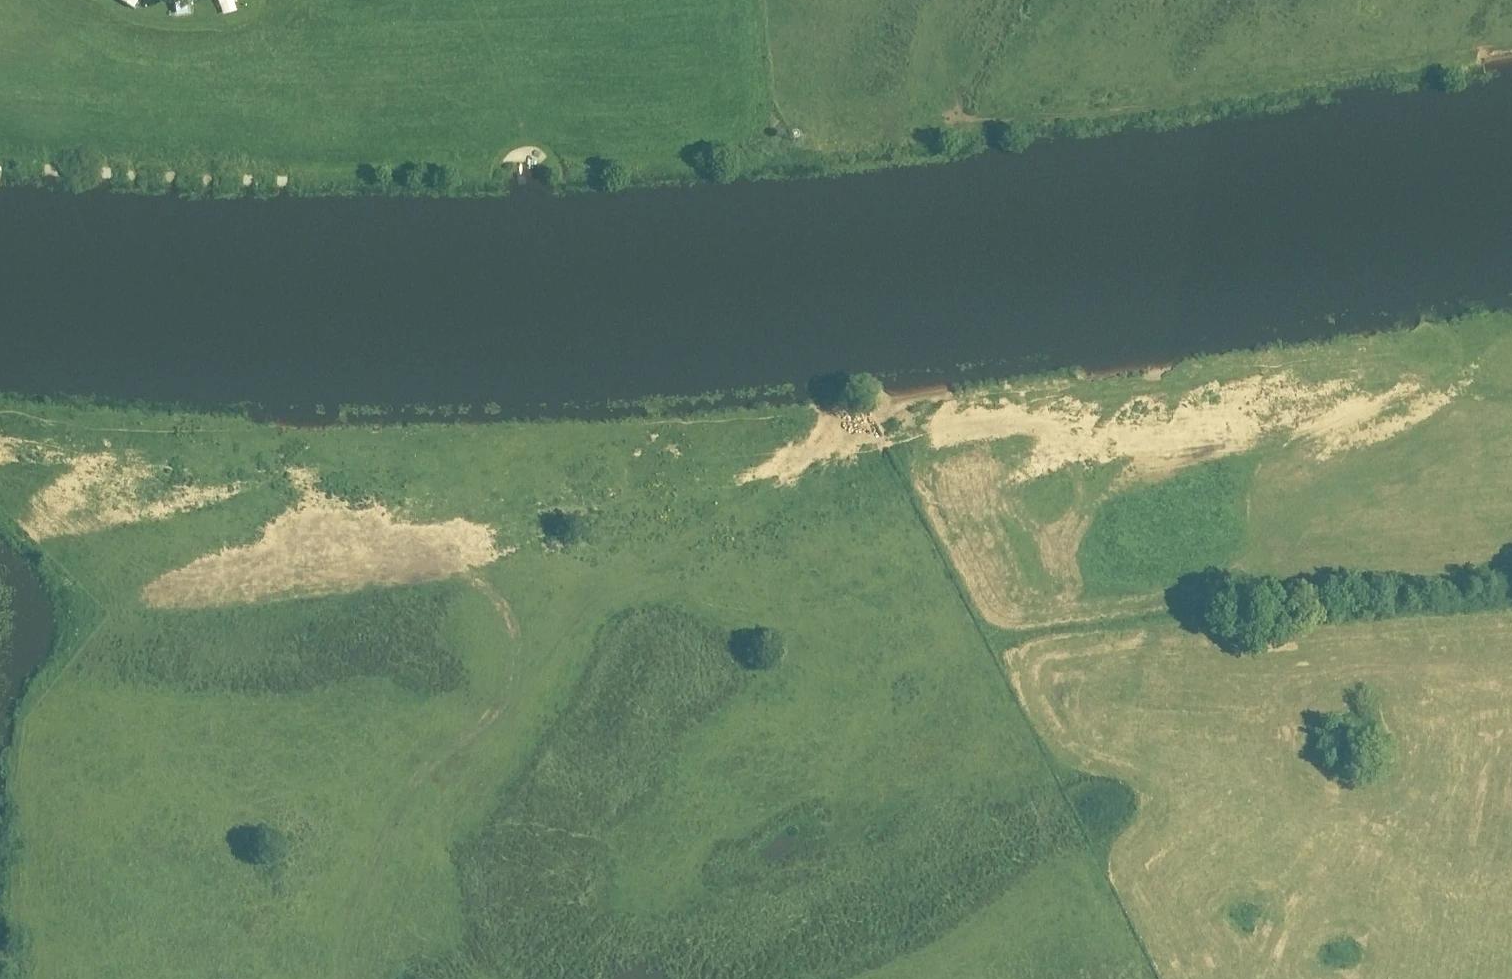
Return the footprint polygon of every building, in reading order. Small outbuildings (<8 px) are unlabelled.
[(199,0),(178,0),(180,20),(200,18),(199,0)] [(246,5),(244,0),(223,0),(226,11),(246,5)]
